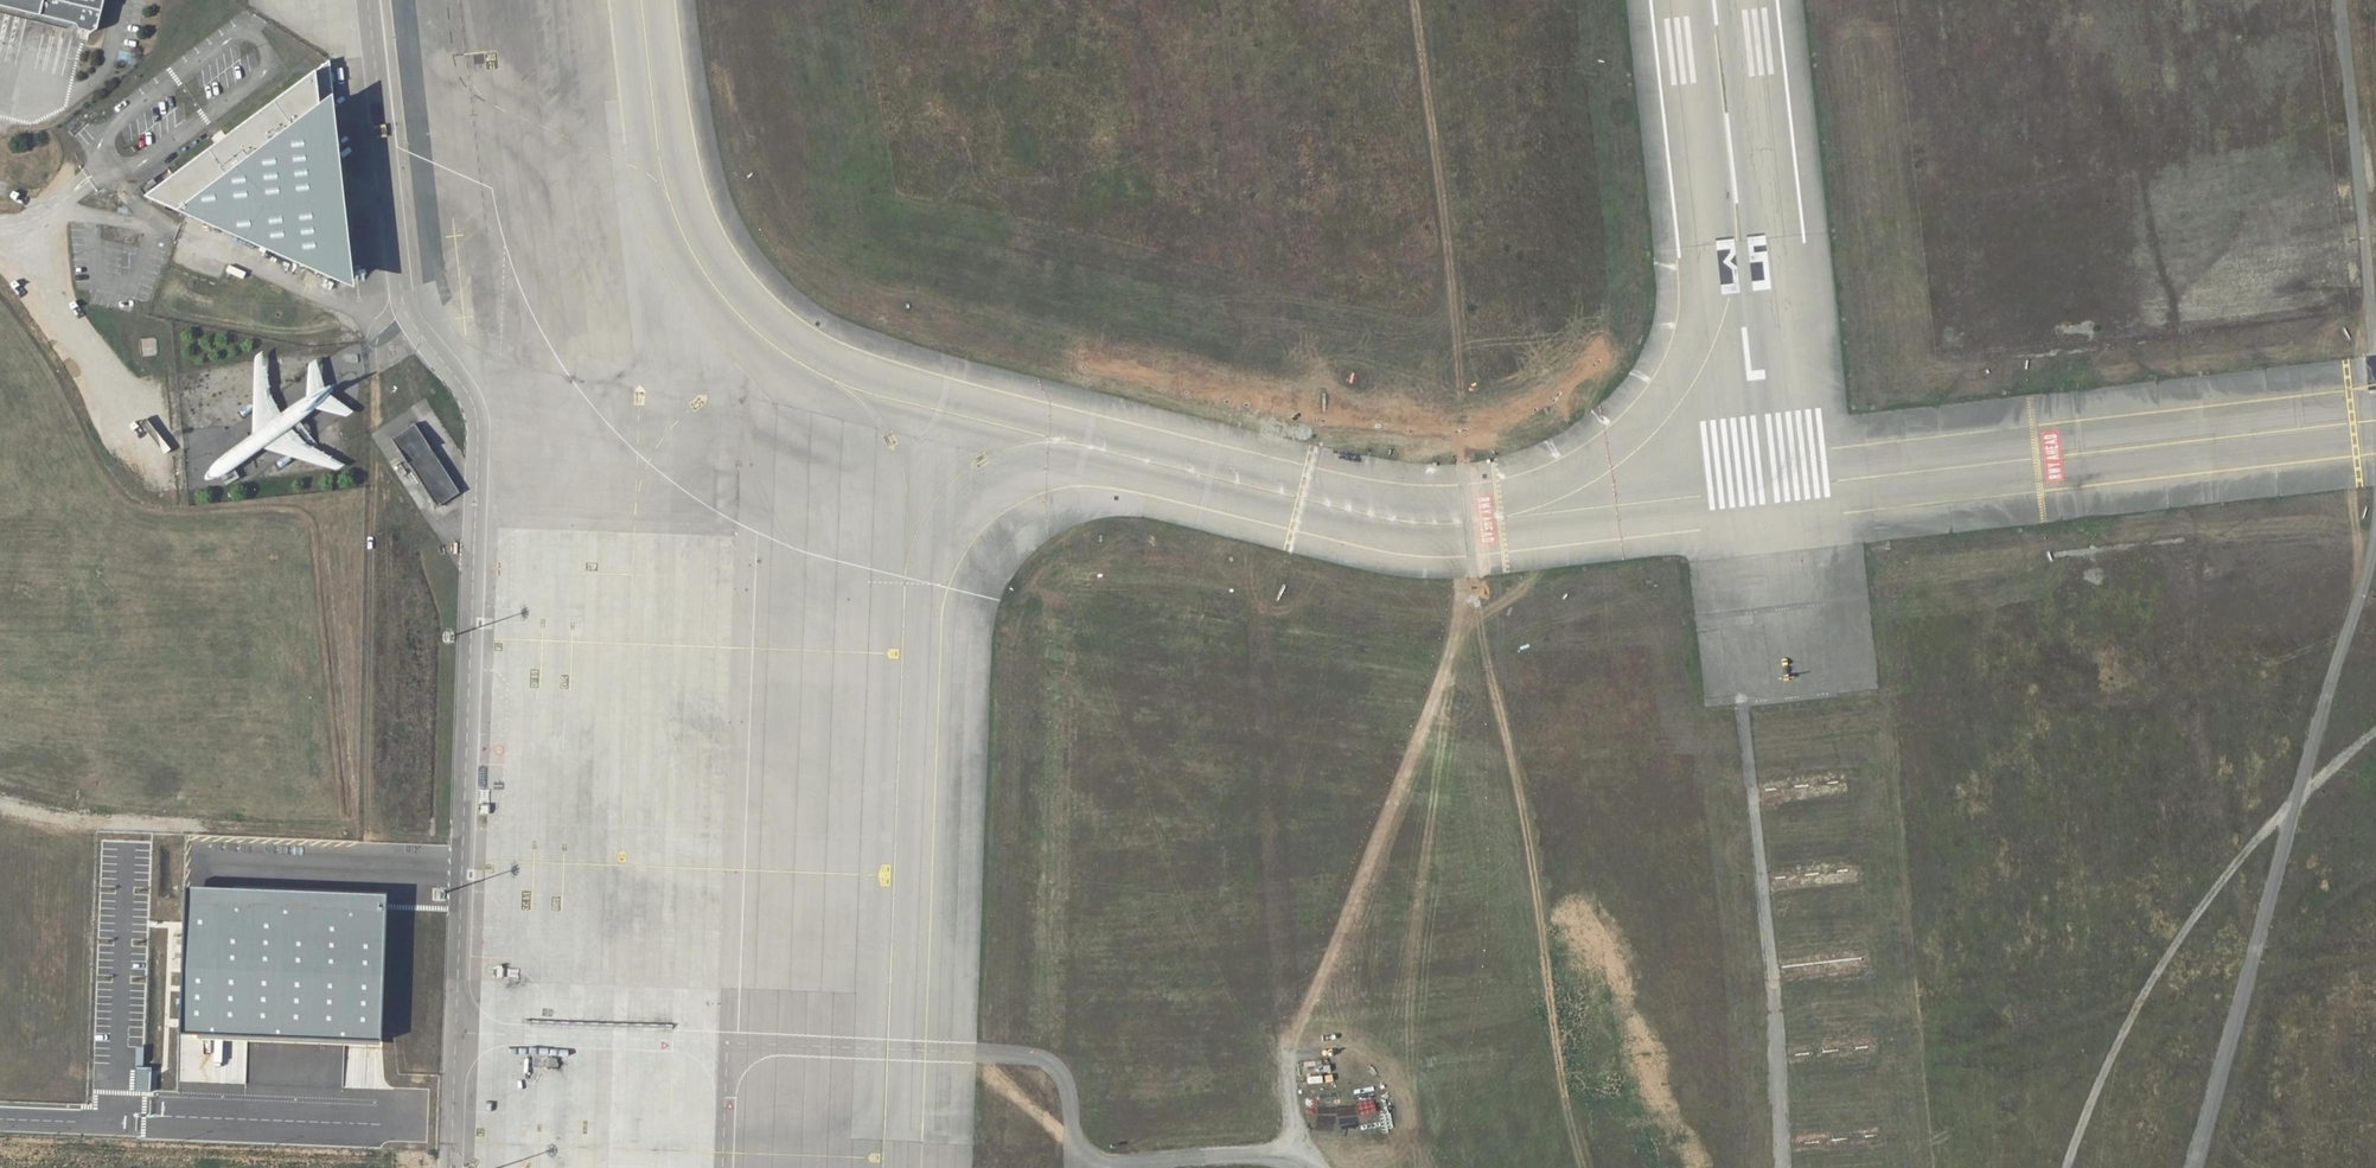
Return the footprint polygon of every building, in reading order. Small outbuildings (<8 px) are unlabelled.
[(77,28),(80,33),(92,36),(97,33),(105,0),(0,0),(0,9),(77,28)] [(331,61),(316,71),(319,107),(334,95),(331,61)] [(145,197),(177,211),(319,107),(316,71),(145,197)] [(185,215),(354,289),(334,95),(319,107),(177,211),(185,215)] [(415,424),(391,439),(436,507),(460,492),(415,424)] [(387,896),(189,885),(180,1030),(379,1042),(387,896)] [(1320,1060),(1299,1063),(1301,1075),(1322,1073),(1320,1060)]
